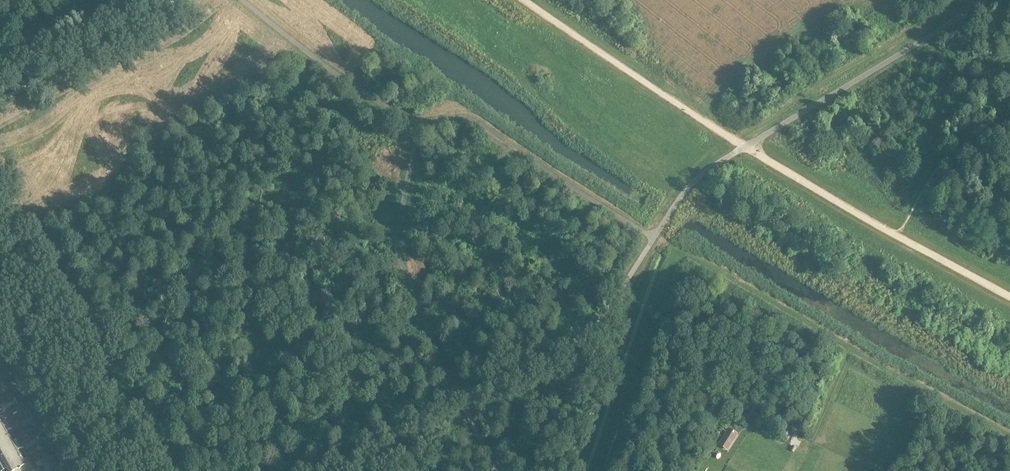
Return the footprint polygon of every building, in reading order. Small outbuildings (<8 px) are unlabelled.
[(0,419),(0,429),(10,424),(7,419),(2,422),(0,419)] [(10,424),(0,429),(0,442),(9,436),(7,431),(12,428),(10,424)] [(721,441),(724,434),(727,435),(729,429),(720,426),(715,439),(721,441)] [(37,428),(32,431),(35,436),(40,433),(37,428)] [(9,436),(0,442),(0,454),(20,443),(18,438),(12,442),(9,436)] [(20,443),(0,454),(0,457),(2,459),(0,460),(0,466),(20,455),(17,450),(23,447),(20,443)] [(51,453),(44,456),(48,462),(54,458),(51,453)] [(20,455),(0,466),(0,470),(2,470),(7,468),(8,470),(13,470),(31,462),(28,457),(23,460),(20,455)] [(31,462),(13,470),(35,470),(36,470),(31,462)]
